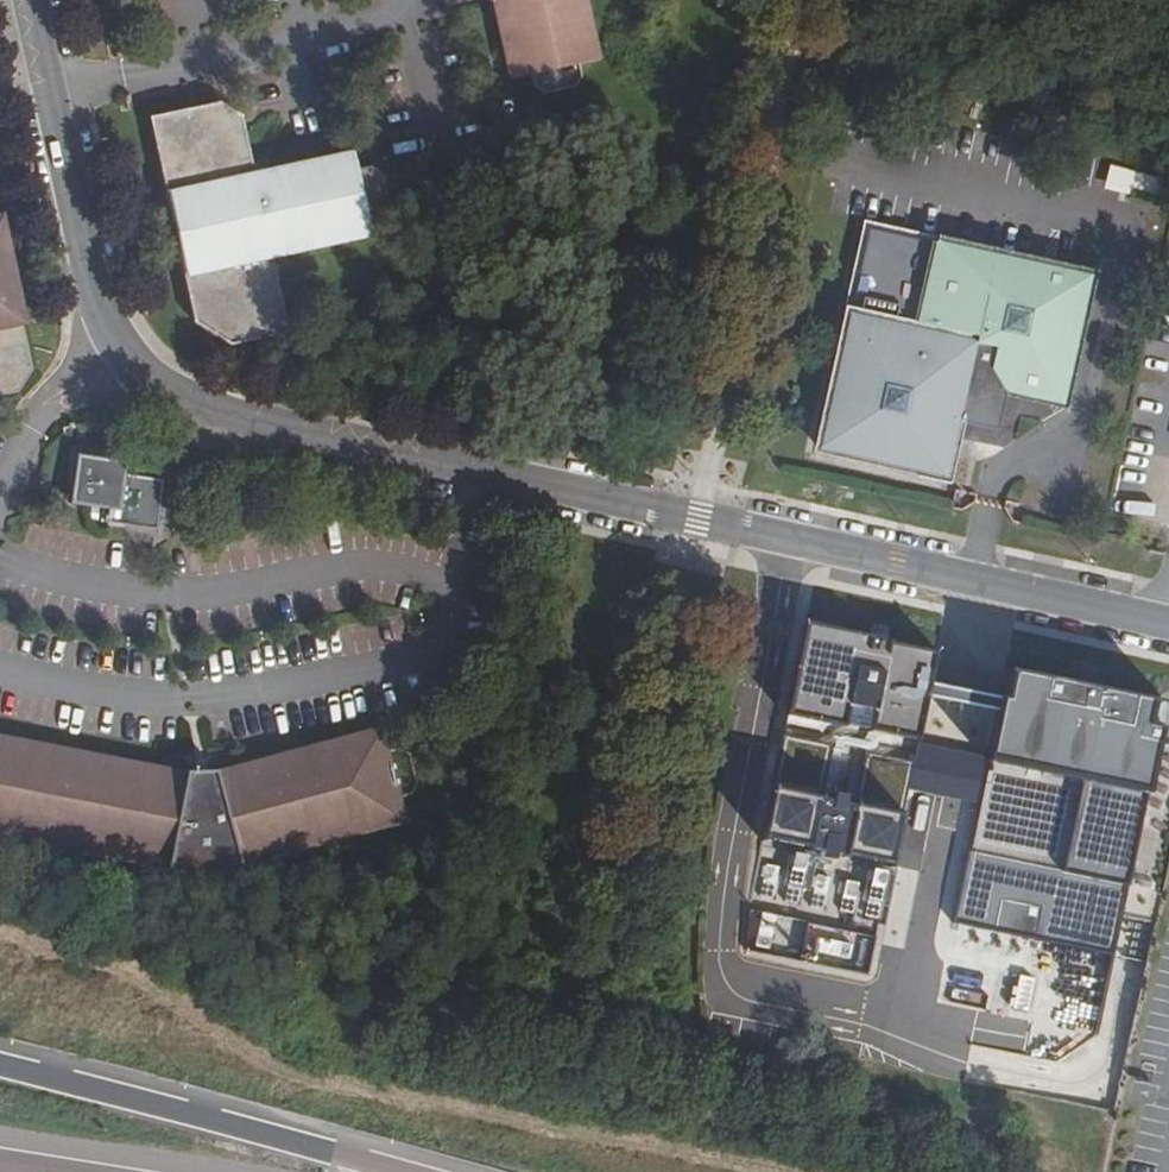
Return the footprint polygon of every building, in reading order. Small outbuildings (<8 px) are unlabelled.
[(592,0),(499,0),(516,77),(528,74),(531,87),(544,94),(575,89),(583,78),(579,62),(604,56),(592,0)] [(224,100),(157,115),(202,316),(238,342),(294,329),(279,262),(378,238),(374,222),(383,217),(389,207),(394,203),(393,191),(391,181),(389,177),(384,171),(378,167),(371,165),(362,166),(358,147),(258,169),(249,117),(224,100)] [(1108,174),(1111,193),(1150,187),(1147,168),(1108,174)] [(13,387),(35,373),(0,221),(0,390),(13,387)] [(1069,413),(1098,273),(869,222),(816,457),(951,486),(966,426),(1000,434),(1009,400),(1069,413)] [(114,467),(70,460),(68,468),(63,501),(68,511),(101,515),(99,527),(151,535),(158,486),(112,479),(114,467)] [(934,681),(941,648),(811,620),(792,709),(922,737),(934,681)] [(1163,700),(1009,670),(1004,694),(934,681),(922,737),(992,752),(942,1000),(1094,1035),(1163,700)] [(218,777),(180,772),(117,762),(119,757),(82,751),(81,756),(52,751),(34,846),(68,852),(70,844),(99,850),(98,856),(166,867),(165,871),(186,883),(227,880),(256,864),(421,821),(413,793),(432,778),(423,752),(400,747),(394,730),(218,777)] [(34,846),(52,751),(0,742),(0,839),(34,846)] [(904,773),(780,750),(742,952),(866,975),(904,773)] [(898,866),(921,869),(927,824),(905,820),(898,866)]
